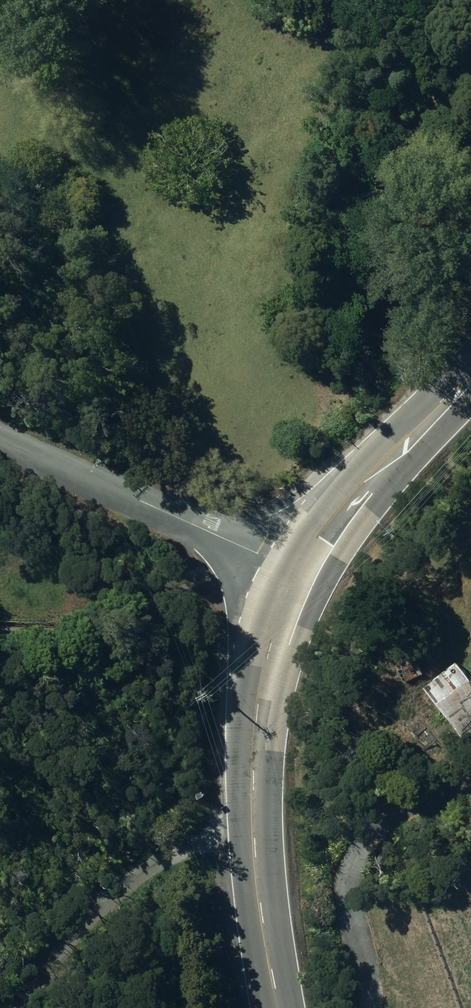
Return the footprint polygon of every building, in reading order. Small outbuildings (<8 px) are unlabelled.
[(470,735),(470,676),(459,660),(428,684),(441,702),(441,701),(466,739),(470,735)]
